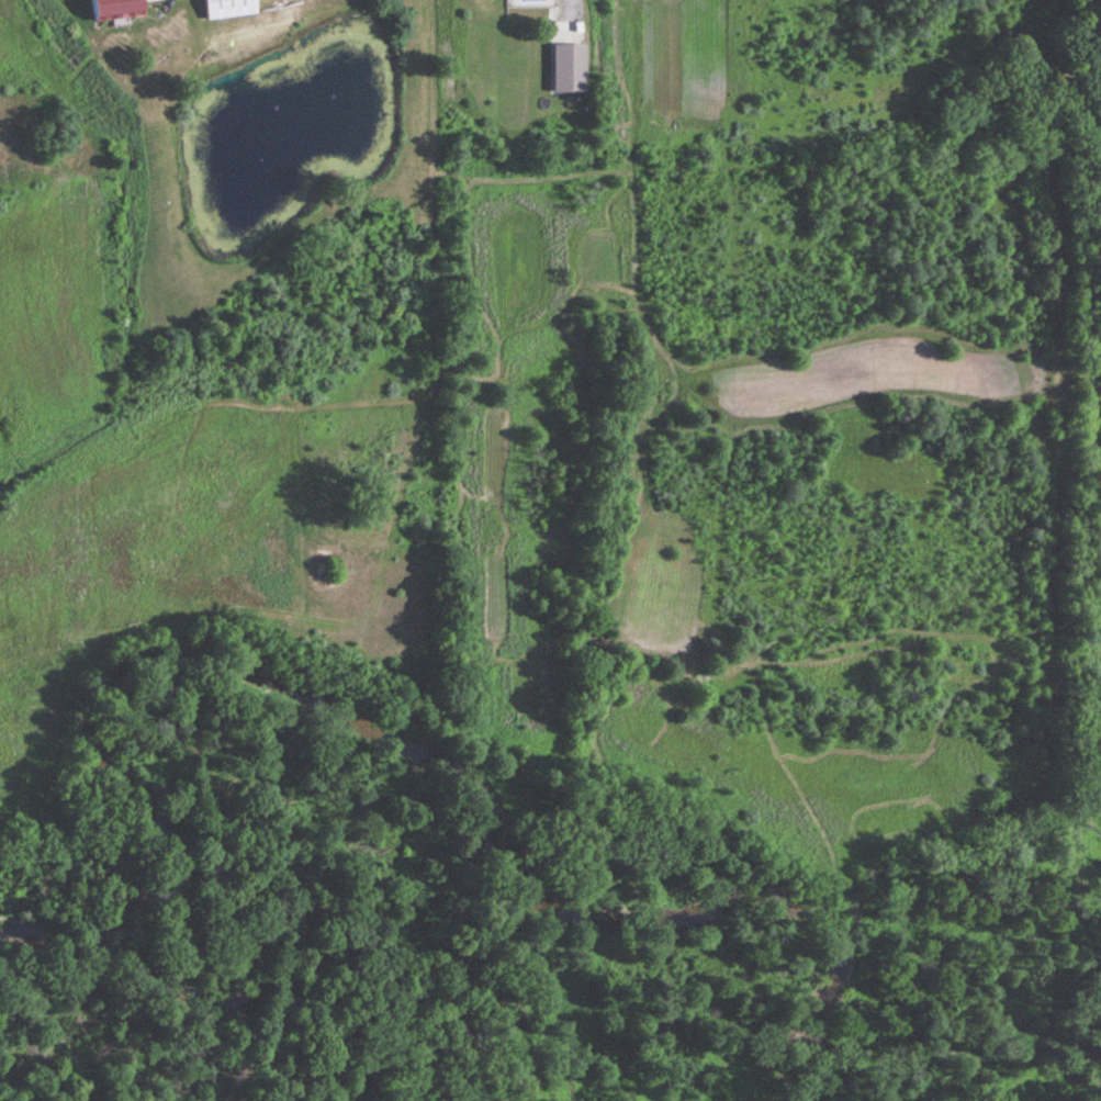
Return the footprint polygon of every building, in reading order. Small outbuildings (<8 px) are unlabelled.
[(94,23),(141,17),(139,0),(90,0),(94,23)] [(207,21),(256,15),(255,0),(204,0),(207,21)] [(586,45),(553,45),(553,93),(586,93),(586,45)]
